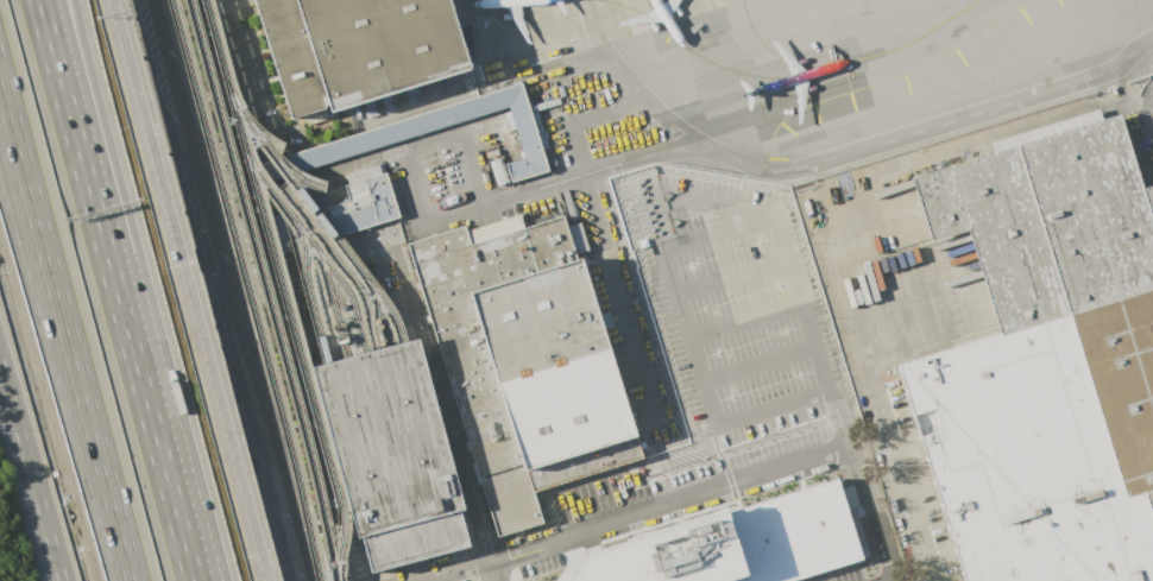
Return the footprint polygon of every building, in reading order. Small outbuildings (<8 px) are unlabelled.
[(289,118),(252,0),(446,0),(467,67),(327,109),(325,103),(322,105),(326,118),(304,125),(301,114),(289,118)] [(508,183),(544,172),(518,82),(475,95),(241,166),(267,254),(396,215),(383,173),(342,185),(347,200),(282,220),(269,177),(506,106),(522,156),(502,162),(508,183)] [(1139,187),(1152,182),(1152,580),(962,580),(894,364),(997,331),(965,229),(930,240),(909,178),(1116,113),(1139,187)] [(462,225),(404,242),(494,536),(540,522),(530,491),(639,457),(578,257),(574,258),(560,215),(521,227),(516,213),(464,229),(462,225)] [(415,339),(460,507),(456,509),(466,544),(368,570),(359,535),(354,536),(309,366),(326,362),(344,358),(363,353),(380,348),(399,342),(415,339)] [(861,558),(788,580),(559,580),(565,569),(568,570),(580,552),(632,537),(631,533),(649,531),(698,517),(722,505),(723,512),(834,476),(861,558)]
